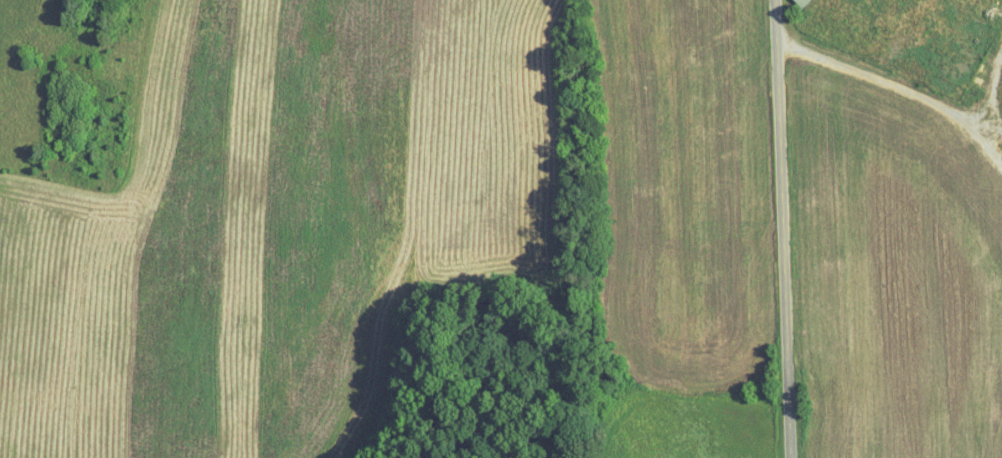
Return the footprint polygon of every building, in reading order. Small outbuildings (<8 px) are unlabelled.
[(810,0),(794,0),(801,8),(810,0)]
